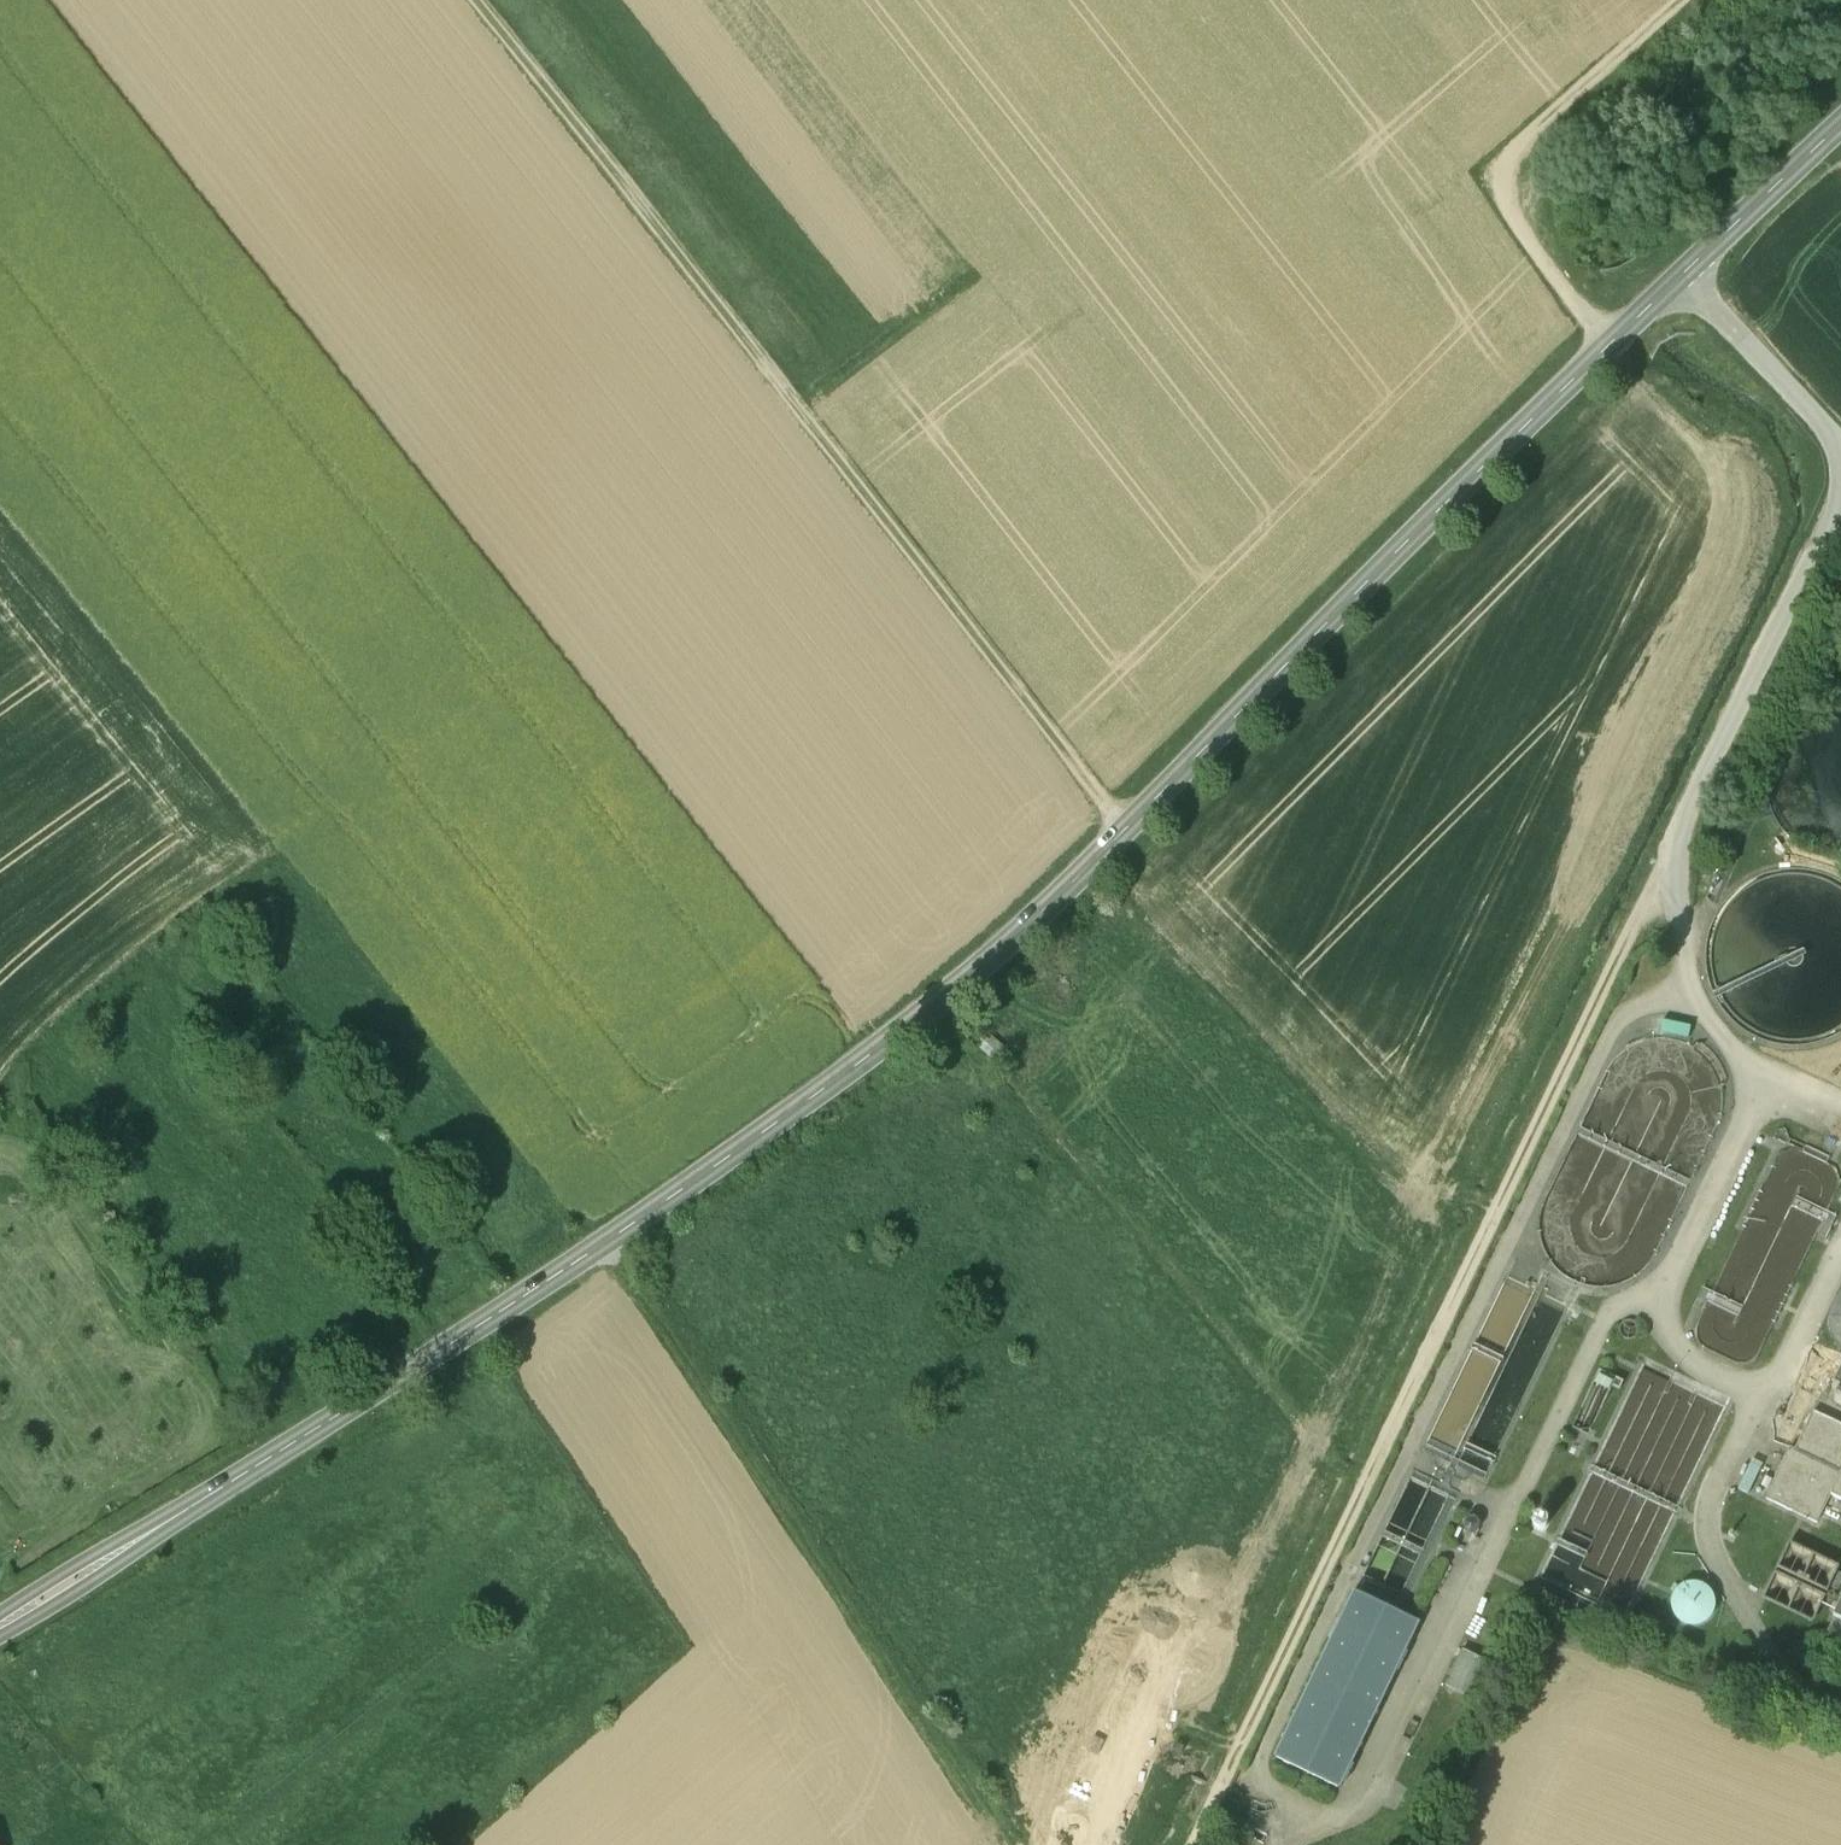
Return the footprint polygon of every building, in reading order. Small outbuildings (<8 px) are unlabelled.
[(1740,1365),(1755,1359),(1840,1182),(1834,1167),(1794,1149),(1779,1153),(1694,1329),(1698,1345),(1740,1365)] [(1835,1304),(1830,1324),(1835,1343),(1840,1349),(1840,1298),(1835,1304)] [(1832,1389),(1840,1394),(1840,1370),(1832,1389)] [(1813,1412),(1795,1451),(1796,1451),(1793,1458),(1787,1455),(1765,1499),(1817,1524),(1830,1496),(1840,1501),(1840,1426),(1813,1412)] [(1836,1568),(1791,1547),(1766,1598),(1812,1620),(1836,1568)] [(1711,1616),(1714,1605),(1711,1595),(1703,1587),(1693,1585),(1682,1587),(1675,1595),(1672,1605),(1675,1616),(1683,1623),(1693,1626),(1704,1623),(1711,1616)] [(1418,1623),(1354,1592),(1274,1757),(1301,1770),(1295,1789),(1302,1792),(1313,1776),(1339,1789),(1418,1623)] [(1826,1636),(1840,1643),(1840,1604),(1826,1636)] [(1492,1664),(1462,1650),(1444,1687),(1474,1701),(1492,1664)]
